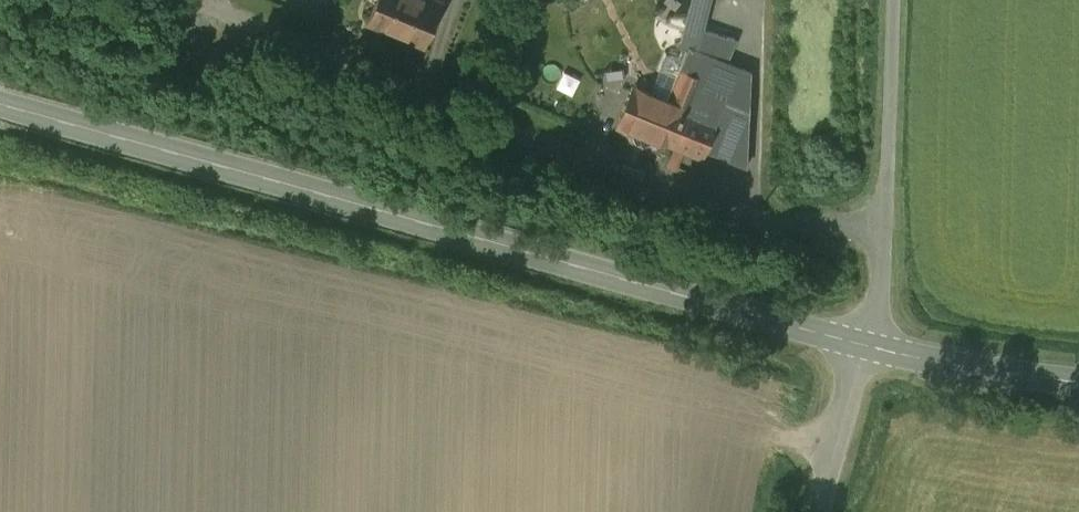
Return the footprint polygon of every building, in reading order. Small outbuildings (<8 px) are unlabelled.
[(369,22),(427,45),(443,4),(434,0),(378,0),(369,22)] [(662,140),(704,158),(708,148),(748,165),(753,73),(725,62),(735,39),(704,30),(712,0),(694,0),(682,46),(689,49),(675,82),(669,98),(677,101),(662,140)] [(637,85),(669,98),(675,82),(662,77),(666,67),(646,60),(637,85)] [(637,85),(635,85),(618,128),(646,139),(648,134),(662,140),(677,101),(669,98),(637,85)]
